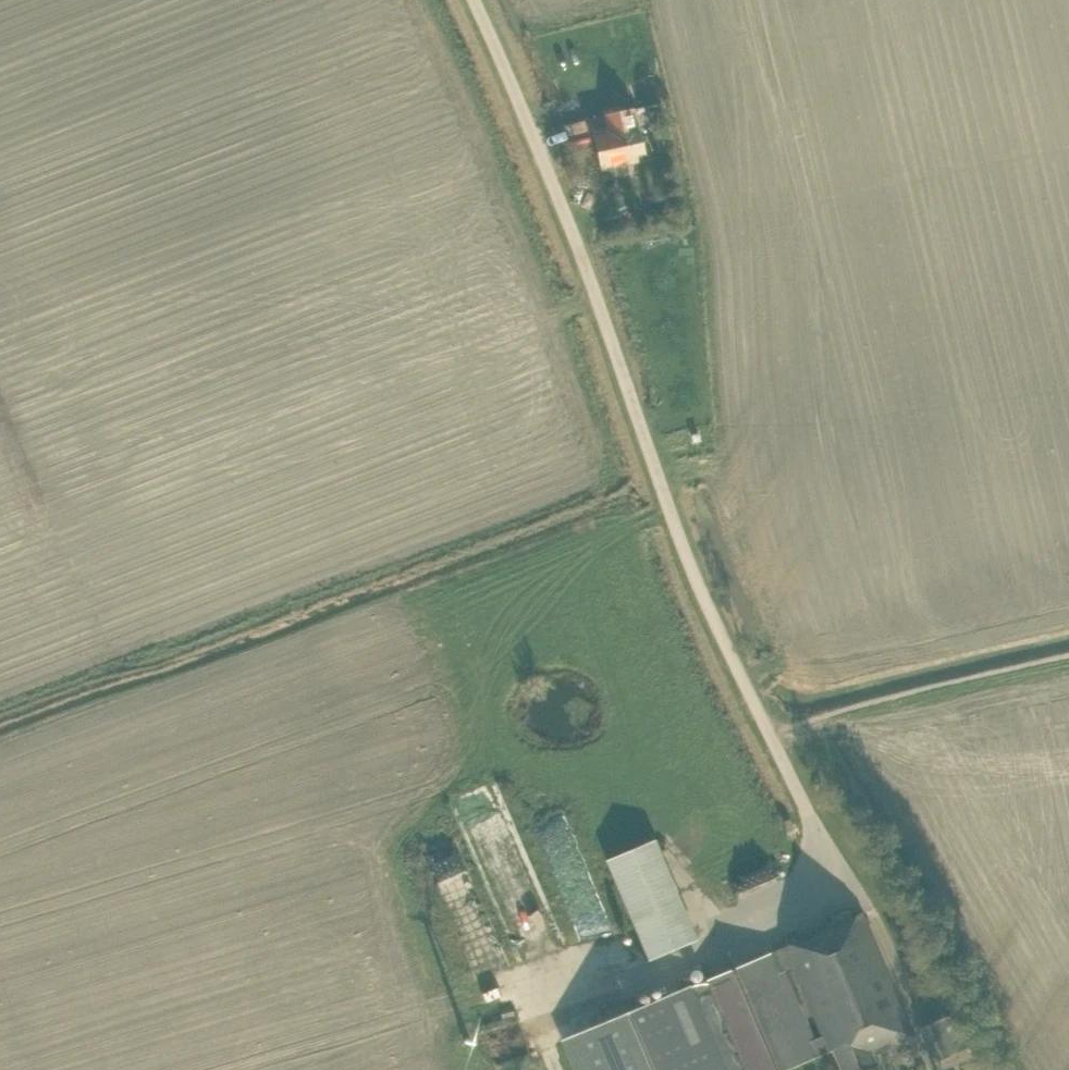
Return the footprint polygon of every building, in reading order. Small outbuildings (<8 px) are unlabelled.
[(635,155),(644,153),(634,109),(605,116),(608,133),(594,136),(601,169),(636,162),(635,155)] [(833,1050),(841,1069),(878,1069),(871,1055),(913,1037),(860,914),(822,930),(820,924),(825,923),(822,916),(817,918),(815,912),(795,921),(799,931),(793,933),(796,941),(690,987),(726,1069),(785,1069),(833,1050)] [(640,940),(649,960),(689,943),(680,923),(640,940)] [(555,961),(566,991),(640,965),(629,935),(555,961)] [(690,987),(560,1041),(572,1069),(726,1069),(690,987)] [(955,1014),(939,1021),(938,1019),(917,1028),(931,1061),(951,1053),(968,1046),(955,1014)]
